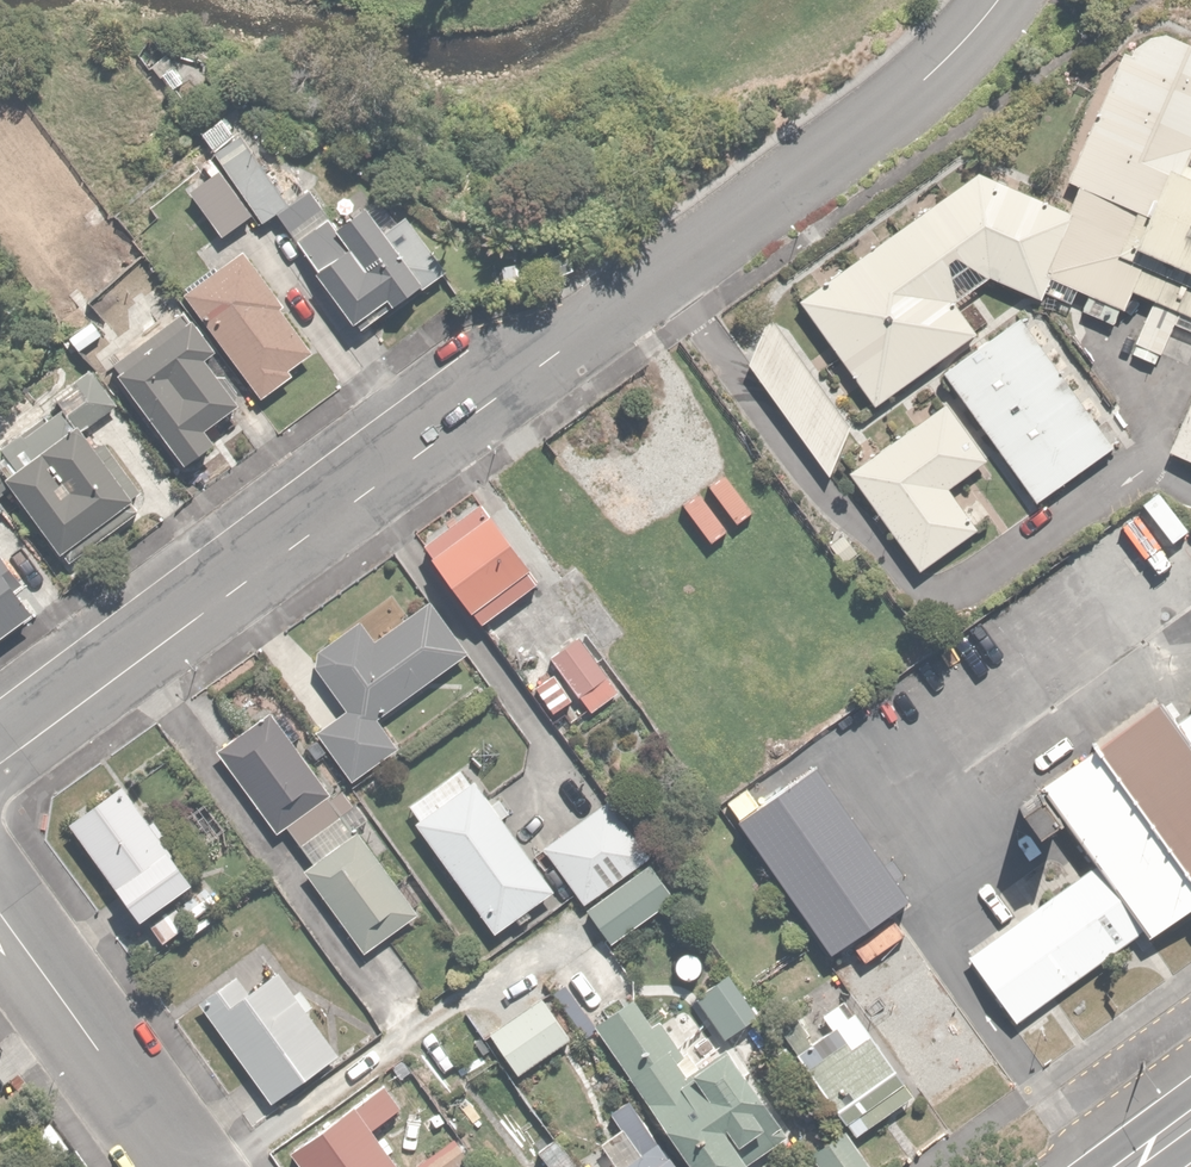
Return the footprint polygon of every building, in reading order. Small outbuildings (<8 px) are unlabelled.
[(1186,163),(1190,154),(1190,43),(1140,20),(1055,205),(1020,284),(1104,321),(1122,281),(1190,312),(1190,166),(1186,163)] [(174,39),(149,62),(175,92),(201,69),(174,39)] [(228,107),(199,129),(265,218),(294,196),(228,107)] [(202,177),(187,187),(218,231),(250,208),(210,151),(192,163),(202,177)] [(804,302),(882,410),(988,334),(964,300),(992,280),(1020,284),(1055,205),(984,174),(804,302)] [(335,224),(310,189),(279,212),(362,326),(442,267),(384,188),(335,224)] [(218,261),(182,287),(258,392),(290,369),(287,365),(312,347),(243,251),(221,266),(218,261)] [(183,304),(110,359),(185,458),(219,433),(210,422),(236,402),(205,361),(219,351),(183,304)] [(746,360),(830,469),(849,420),(767,312),(746,360)] [(95,314),(68,333),(81,350),(107,330),(95,314)] [(1118,451),(1023,319),(947,374),(1042,506),(1118,451)] [(23,383),(0,402),(0,472),(76,565),(167,491),(103,412),(118,400),(90,366),(42,405),(23,383)] [(1172,447),(1190,455),(1190,405),(1172,447)] [(990,461),(954,410),(860,477),(926,568),(982,528),(953,487),(990,461)] [(551,449),(423,540),(485,621),(552,570),(560,581),(618,537),(551,449)] [(32,615),(11,585),(20,579),(0,551),(0,638),(32,615)] [(320,649),(315,665),(345,705),(316,726),(353,775),(401,740),(380,712),(466,647),(429,598),(374,639),(359,620),(320,649)] [(549,708),(575,691),(587,709),(620,688),(583,631),(551,652),(562,670),(535,687),(549,708)] [(268,712),(217,750),(279,831),(289,822),(316,857),(302,868),(367,953),(420,912),(359,832),(371,823),(341,784),(329,792),(268,712)] [(1048,791),(1099,867),(969,954),(1010,1016),(1190,895),(1190,727),(1179,735),(1164,713),(1048,791)] [(556,890),(465,761),(404,805),(494,933),(556,890)] [(737,825),(830,959),(908,905),(815,771),(737,825)] [(118,780),(68,818),(139,913),(189,875),(118,780)] [(608,794),(539,846),(611,941),(671,896),(645,861),(654,855),(608,794)] [(150,924),(164,941),(217,899),(203,882),(150,924)] [(630,985),(602,944),(545,983),(572,1024),(630,985)] [(728,968),(694,997),(727,1035),(760,1006),(728,968)] [(300,987),(294,991),(279,970),(247,992),(233,973),(196,999),(269,1103),(337,1055),(307,1010),(313,1006),(300,987)] [(569,1040),(539,996),(491,1029),(521,1073),(569,1040)] [(602,1022),(700,1166),(748,1166),(797,1134),(736,1044),(699,1069),(666,1020),(659,1024),(640,996),(602,1022)] [(858,1015),(806,1051),(864,1132),(916,1096),(858,1015)] [(818,1153),(828,1166),(879,1166),(853,1129),(818,1153)] [(538,1150),(551,1166),(582,1166),(558,1135),(538,1150)] [(455,1136),(417,1162),(421,1166),(461,1166),(472,1160),(455,1136)] [(640,1166),(685,1166),(671,1147),(640,1166)] [(320,1166),(351,1166),(342,1153),(320,1166)]
